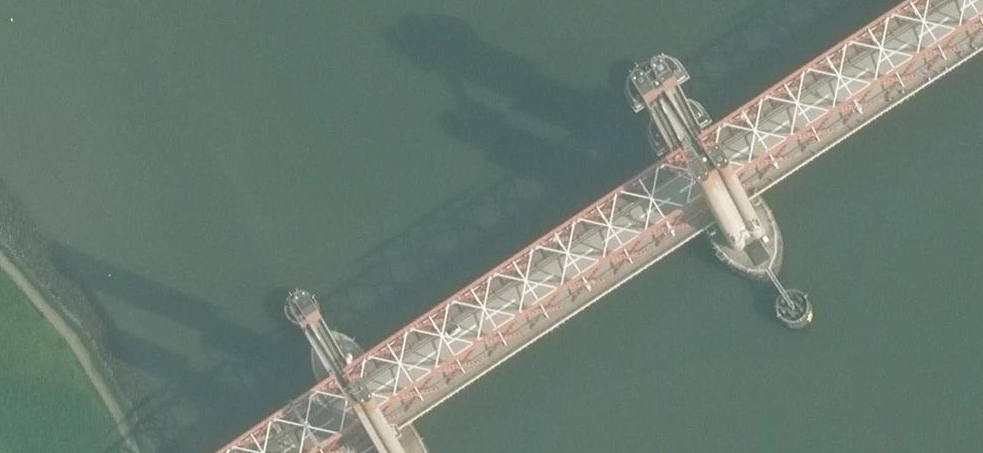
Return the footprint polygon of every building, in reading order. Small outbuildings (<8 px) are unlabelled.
[(661,63),(648,56),(633,62),(629,76),(638,89),(654,90),(664,78),(661,63)] [(677,102),(663,106),(655,123),(657,142),(663,160),(722,253),(746,268),(760,273),(770,270),(777,264),(782,246),(779,222),(708,115),(692,102),(677,102)] [(320,329),(311,343),(312,360),(371,452),(432,452),(431,448),(359,341),(336,329),(320,329)]
